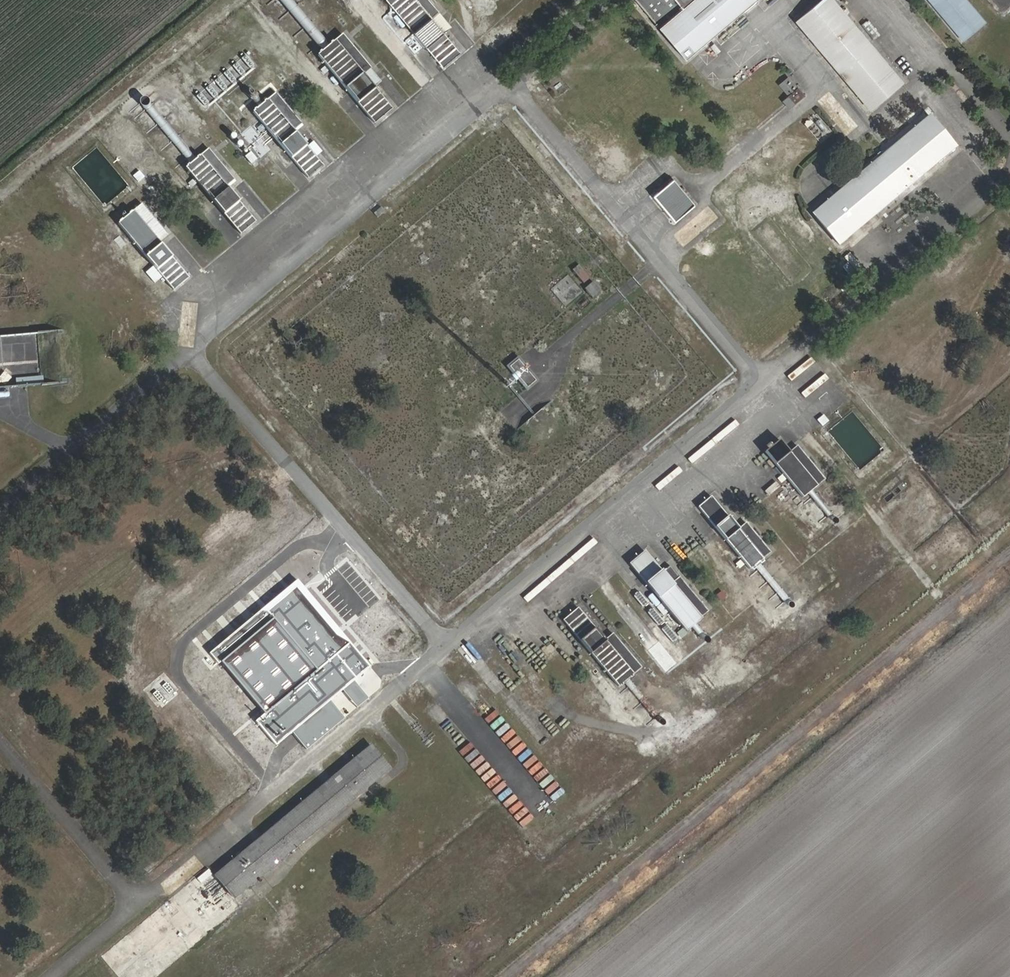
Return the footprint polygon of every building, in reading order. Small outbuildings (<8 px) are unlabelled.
[(320,44),(325,39),(291,0),(281,0),(320,44)] [(472,67),(486,55),(463,29),(470,20),(453,0),(417,0),(472,67)] [(724,74),(816,0),(675,0),(654,17),(699,73),(709,86),(724,74)] [(982,67),(1007,47),(977,13),(993,0),(924,0),(982,67)] [(878,127),(905,105),(915,97),(899,78),(849,19),(811,48),(835,77),(857,103),(878,127)] [(872,23),(866,27),(871,35),(877,32),(872,23)] [(401,78),(368,36),(347,54),(404,123),(421,110),(398,83),(401,78)] [(338,177),(356,161),(333,137),(338,130),(303,90),(281,109),(331,168),(338,177)] [(828,113),(819,104),(808,114),(815,124),(828,113)] [(743,136),(752,142),(759,131),(749,125),(743,136)] [(967,158),(957,147),(937,125),(822,223),(835,238),(852,257),(967,158)] [(269,190),(276,185),(239,144),(219,161),(248,194),(270,220),(278,229),(293,216),(291,214),(269,190)] [(138,182),(145,177),(140,170),(132,175),(138,182)] [(809,188),(802,192),(809,205),(816,201),(809,188)] [(715,231),(683,192),(663,208),(695,248),(715,231)] [(160,241),(168,234),(142,202),(117,222),(153,265),(145,272),(154,283),(162,276),(174,291),(190,278),(160,241)] [(816,223),(810,227),(820,239),(826,235),(816,223)] [(578,264),(572,270),(585,283),(591,277),(578,264)] [(603,304),(593,293),(582,303),(591,315),(603,304)] [(0,336),(0,380),(27,379),(26,369),(38,369),(36,334),(0,336)] [(519,356),(507,366),(527,389),(538,379),(519,356)] [(0,389),(0,398),(9,397),(8,388),(0,389)] [(822,426),(830,421),(824,414),(817,419),(822,426)] [(815,448),(804,436),(788,451),(822,494),(848,475),(822,443),(815,448)] [(766,522),(740,491),(723,504),(774,565),(795,547),(770,518),(766,522)] [(701,576),(674,545),(656,559),(710,624),(732,605),(705,573),(701,576)] [(703,617),(645,550),(629,564),(653,592),(648,597),(664,616),(670,611),(687,631),(703,617)] [(637,628),(613,597),(596,610),(651,676),(673,659),(644,624),(637,628)] [(618,686),(642,667),(613,632),(605,639),(578,607),(563,620),(618,686)] [(653,607),(648,611),(657,625),(663,621),(653,607)] [(667,623),(662,627),(673,641),(678,637),(667,623)] [(489,724),(500,713),(495,709),(484,719),(489,724)] [(493,729),(505,721),(502,716),(490,724),(493,729)] [(512,748),(521,740),(517,735),(508,743),(512,748)] [(533,753),(528,747),(528,748),(523,742),(511,751),(521,763),(533,753)] [(241,874),(134,964),(145,976),(192,976),(273,911),(266,903),(425,769),(406,747),(247,880),(241,874)] [(465,755),(467,761),(480,756),(477,749),(465,755)] [(528,769),(538,759),(533,754),(523,765),(528,769)] [(529,770),(538,781),(549,772),(539,761),(529,770)] [(487,783),(491,788),(501,780),(498,775),(487,783)] [(554,802),(565,792),(555,780),(544,790),(554,802)] [(502,802),(513,792),(508,787),(498,797),(502,802)] [(503,803),(507,808),(518,799),(514,794),(503,803)] [(513,813),(523,806),(520,801),(510,808),(513,813)] [(525,806),(513,816),(523,828),(534,818),(525,806)]
